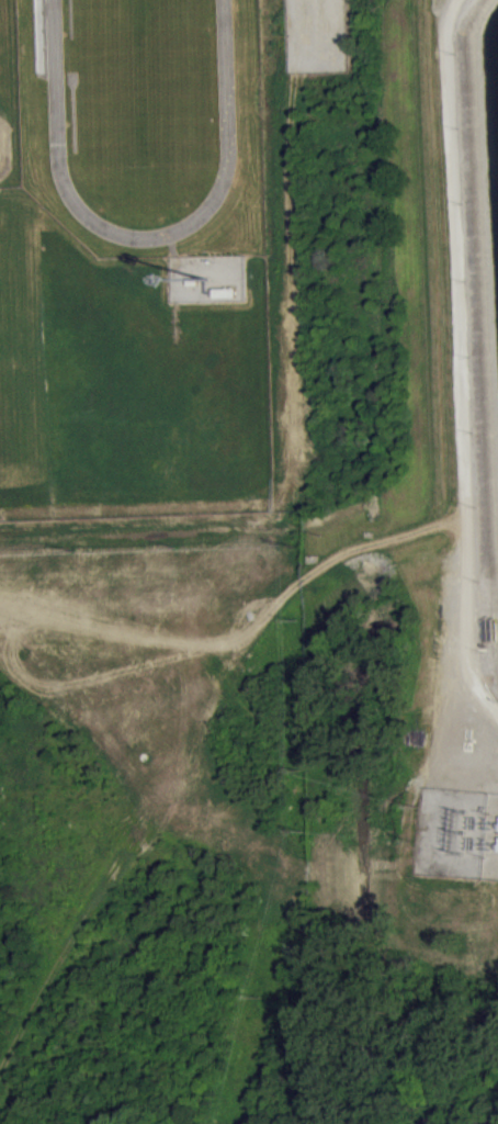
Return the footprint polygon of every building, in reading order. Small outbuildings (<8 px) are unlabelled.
[(215,288),(215,296),(237,296),(237,288),(215,288)]
